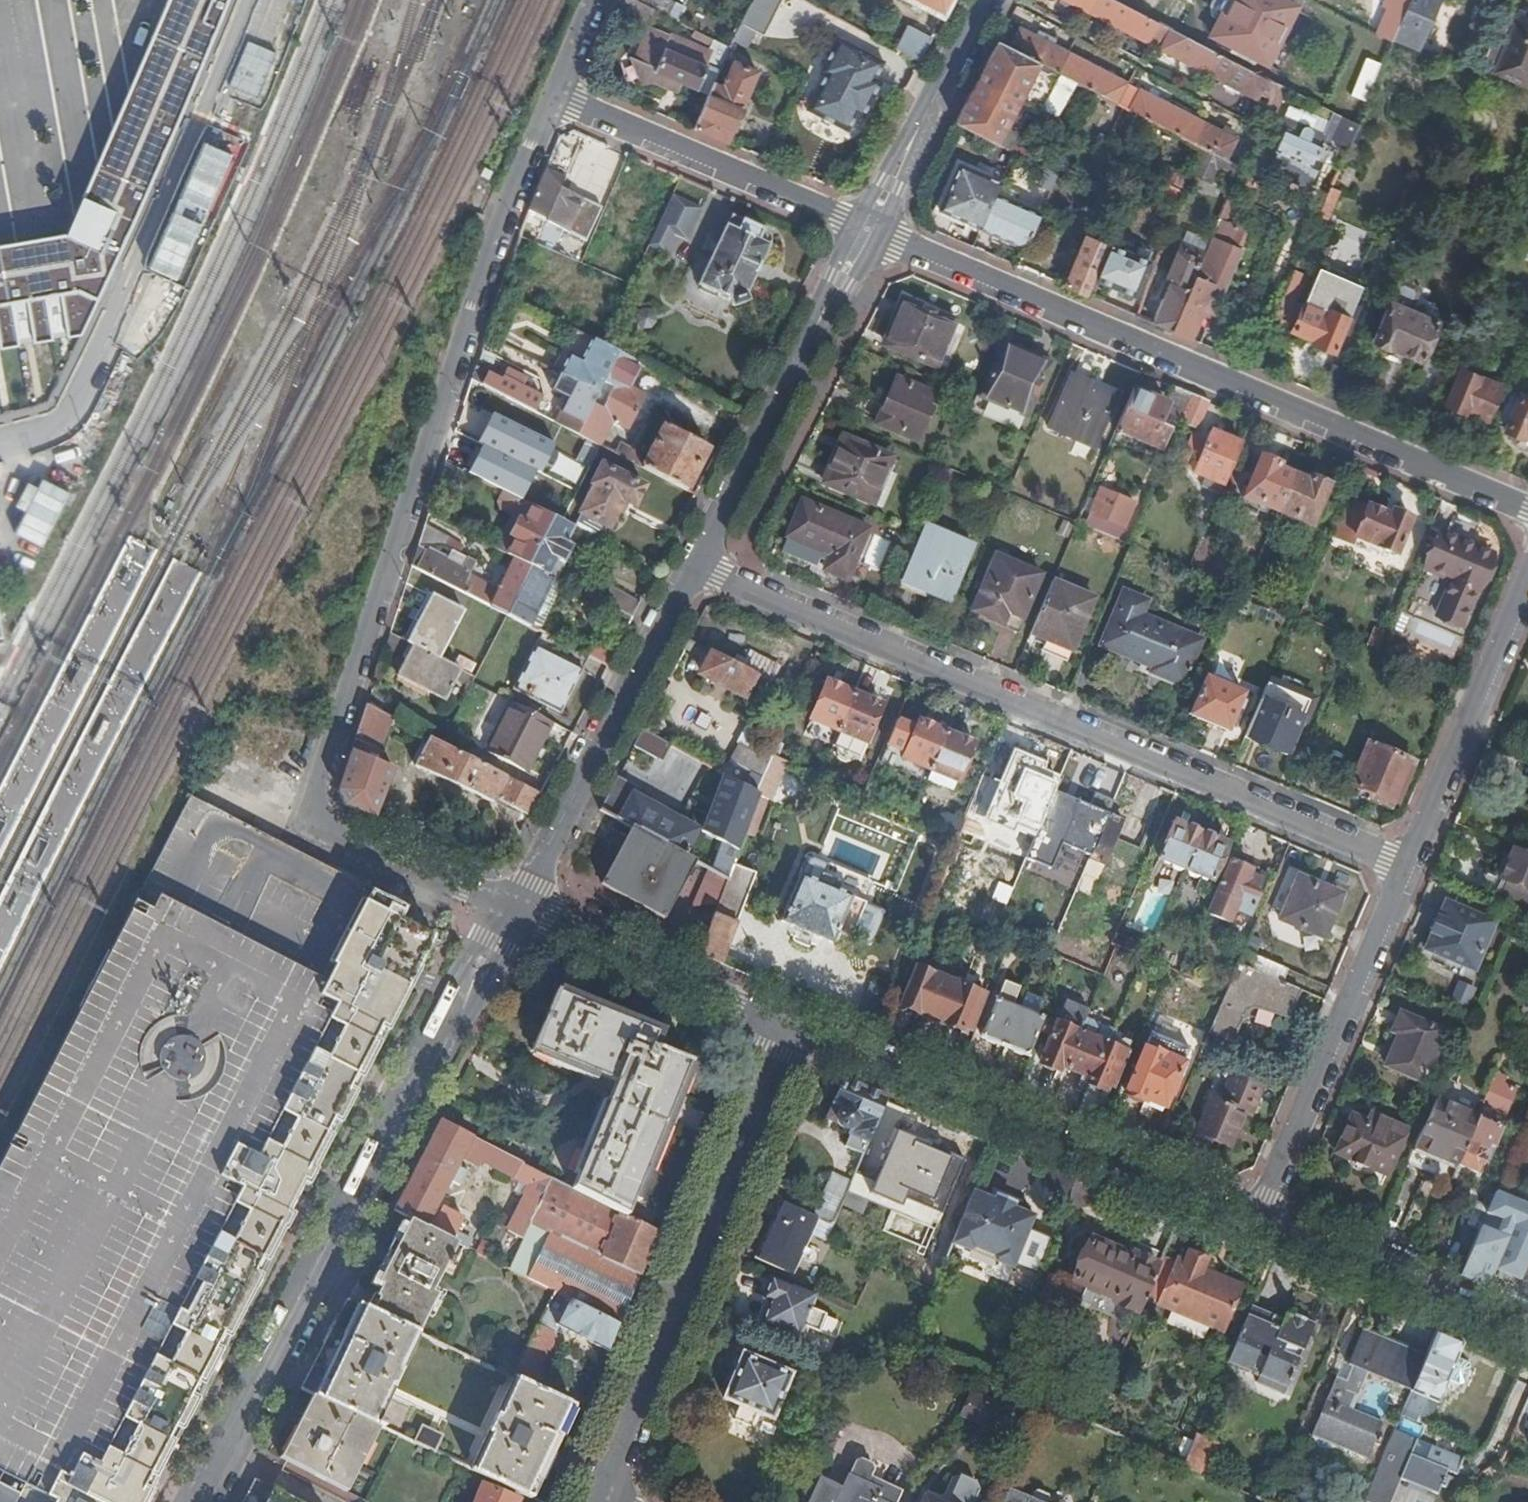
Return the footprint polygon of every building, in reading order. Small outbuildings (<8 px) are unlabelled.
[(65,336),(222,0),(168,0),(62,233),(0,244),(0,348),(65,336)] [(673,0),(637,0),(654,9),(668,16),(675,1),(673,0)] [(742,26),(765,37),(784,0),(756,0),(742,26)] [(944,16),(953,0),(913,0),(944,16)] [(1090,13),(1096,0),(1066,0),(1090,13)] [(1090,13),(1148,43),(1159,22),(1116,0),(1096,0),(1090,13)] [(1286,0),(1228,0),(1210,34),(1267,64),(1297,6),(1286,0)] [(1392,40),(1410,0),(1386,0),(1383,8),(1387,11),(1377,33),(1384,37),(1392,41),(1392,40)] [(1420,51),(1441,0),(1410,0),(1392,40),(1420,51)] [(1477,76),(1494,83),(1498,72),(1527,84),(1527,82),(1527,17),(1522,14),(1515,31),(1499,24),(1477,76)] [(910,26),(898,50),(921,62),(934,38),(910,26)] [(1021,27),(1010,48),(1040,63),(1059,73),(1069,52),(1054,44),(1056,39),(1041,31),(1038,36),(1021,27)] [(715,83),(719,73),(694,61),(699,48),(650,28),(633,65),(629,64),(643,91),(648,80),(668,89),(672,80),(710,95),(715,83)] [(1218,53),(1171,28),(1160,49),(1207,74),(1218,53)] [(1356,125),(1392,41),(1384,37),(1348,121),(1356,125)] [(871,90),(877,78),(886,62),(838,38),(821,73),(825,76),(808,111),(850,132),(858,115),(864,118),(877,93),(871,90)] [(1010,48),(998,41),(956,123),(1011,151),(1021,133),(1007,126),(1040,63),(1010,48)] [(1117,76),(1069,52),(1059,73),(1107,97),(1117,76)] [(1257,93),(1265,78),(1218,53),(1207,74),(1255,98),(1257,93)] [(695,130),(728,144),(758,72),(734,62),(724,86),(715,83),(710,95),(695,130)] [(883,81),(877,78),(871,90),(877,93),(883,81)] [(1269,97),(1275,83),(1265,78),(1257,93),(1269,97)] [(1204,122),(1129,82),(1118,103),(1194,143),(1204,122)] [(1274,113),(1284,88),(1275,83),(1269,97),(1264,109),(1274,113)] [(1311,166),(1314,158),(1321,141),(1324,133),(1283,117),(1279,127),(1285,129),(1276,151),(1311,166)] [(1346,147),(1356,125),(1348,121),(1340,117),(1331,139),(1346,147)] [(1203,147),(1226,159),(1237,139),(1204,122),(1194,143),(1203,147)] [(1321,141),(1314,158),(1321,161),(1328,144),(1321,141)] [(1216,168),(1236,177),(1241,166),(1226,159),(1203,147),(1193,171),(1210,179),(1216,168)] [(941,210),(983,228),(1001,186),(1002,183),(961,165),(941,210)] [(566,178),(548,170),(530,212),(588,240),(603,209),(583,199),(583,198),(569,192),(571,187),(565,183),(566,178)] [(1001,186),(983,228),(998,234),(1001,228),(1010,232),(1007,238),(1027,246),(1041,215),(1012,202),(1017,192),(1001,186)] [(1328,188),(1319,209),(1330,214),(1338,193),(1328,188)] [(705,209),(675,195),(651,245),(667,253),(675,234),(690,240),(705,209)] [(1237,247),(1249,221),(1223,209),(1211,235),(1237,247)] [(703,286),(719,294),(732,300),(734,305),(737,307),(748,302),(750,299),(748,294),(771,243),(771,237),(768,232),(734,215),(700,284),(703,286)] [(1066,287),(1089,296),(1095,280),(1109,248),(1086,239),(1066,287)] [(1109,248),(1095,280),(1136,298),(1145,276),(1143,275),(1149,262),(1111,245),(1109,248)] [(1172,332),(1185,301),(1203,257),(1180,247),(1165,282),(1171,285),(1154,324),(1172,332)] [(1293,272),(1274,319),(1294,328),(1293,332),(1313,341),(1313,343),(1335,352),(1362,288),(1320,269),(1303,307),(1293,303),(1304,277),(1293,272)] [(1422,316),(1411,312),(1418,294),(1416,288),(1404,283),(1399,286),(1375,341),(1421,360),(1424,353),(1428,352),(1431,346),(1429,342),(1437,323),(1431,321),(1430,317),(1425,315),(1422,316)] [(718,297),(719,294),(703,286),(701,289),(718,297)] [(957,321),(907,299),(887,346),(938,367),(957,321)] [(1172,332),(1191,340),(1204,309),(1185,301),(1172,332)] [(571,359),(562,375),(599,394),(620,353),(603,343),(599,341),(587,367),(571,359)] [(1050,365),(1004,346),(983,397),(1028,416),(1050,365)] [(628,388),(641,364),(620,353),(599,394),(579,433),(582,435),(600,444),(612,421),(628,429),(645,397),(628,388)] [(503,382),(476,368),(473,379),(536,411),(543,397),(518,384),(505,378),(503,382)] [(510,369),(505,378),(518,384),(523,375),(510,369)] [(1487,420),(1501,388),(1461,371),(1447,406),(1464,413),(1466,411),(1487,420)] [(599,394),(562,375),(554,390),(570,398),(558,422),(579,433),(599,394)] [(1091,383),(1073,375),(1051,427),(1098,447),(1117,400),(1090,388),(1091,383)] [(896,398),(884,426),(920,440),(939,395),(897,377),(889,395),(896,398)] [(536,411),(473,379),(465,404),(488,417),(523,436),(536,411)] [(1169,405),(1134,391),(1117,431),(1162,450),(1171,429),(1177,431),(1181,421),(1193,394),(1177,387),(1169,405)] [(1497,427),(1523,439),(1525,437),(1527,438),(1527,399),(1511,392),(1497,427)] [(1210,401),(1193,394),(1181,421),(1198,429),(1210,401)] [(877,422),(884,426),(896,398),(889,395),(877,422)] [(504,492),(520,500),(552,448),(523,436),(488,417),(463,471),(476,477),(504,492)] [(1242,443),(1245,437),(1221,426),(1218,433),(1242,443)] [(636,463),(688,490),(709,450),(664,427),(647,461),(643,459),(640,451),(622,443),(617,453),(636,463)] [(1242,443),(1218,433),(1211,430),(1207,438),(1192,432),(1180,462),(1195,468),(1194,470),(1206,475),(1225,483),(1242,443)] [(844,436),(824,482),(873,503),(892,457),(844,436)] [(1244,498),(1278,512),(1294,476),(1279,469),(1281,463),(1262,456),(1244,498)] [(583,513),(607,526),(610,527),(624,500),(636,506),(646,486),(604,465),(594,484),(597,486),(583,513)] [(1225,483),(1206,475),(1202,486),(1220,494),(1225,483)] [(1294,476),(1278,512),(1312,526),(1329,484),(1310,477),(1308,481),(1294,476)] [(1134,502),(1100,488),(1090,512),(1124,527),(1134,502)] [(554,517),(543,511),(520,500),(504,492),(498,503),(501,510),(511,516),(510,518),(517,521),(510,537),(504,533),(496,549),(515,558),(530,566),(554,517)] [(1349,497),(1332,537),(1353,545),(1356,537),(1396,554),(1411,519),(1408,518),(1408,514),(1398,510),(1396,512),(1393,511),(1391,515),(1349,497)] [(867,527),(802,500),(787,535),(830,554),(824,569),(847,578),(867,527)] [(576,528),(600,540),(607,526),(583,513),(576,528)] [(569,542),(576,528),(554,517),(530,566),(533,567),(551,576),(559,561),(566,565),(575,545),(569,542)] [(517,521),(510,518),(504,533),(510,537),(517,521)] [(458,541),(426,524),(419,546),(447,545),(454,549),(458,541)] [(972,545),(926,525),(903,581),(949,600),(972,545)] [(1493,553),(1442,532),(1427,568),(1451,579),(1438,614),(1462,624),(1476,589),(1478,590),(1493,553)] [(1133,534),(1129,543),(1130,544),(1147,550),(1150,542),(1133,534)] [(466,584),(471,574),(477,561),(468,557),(462,569),(426,550),(421,561),(416,559),(413,566),(468,594),(471,587),(466,584)] [(1041,575),(995,555),(971,610),(1003,623),(1008,612),(1023,619),(1041,575)] [(533,567),(530,566),(515,558),(501,589),(471,574),(466,584),(471,587),(468,594),(508,615),(510,616),(533,567)] [(531,626),(554,578),(551,576),(533,567),(510,616),(531,626)] [(1094,599),(1053,581),(1030,633),(1072,650),(1094,599)] [(633,618),(641,603),(611,587),(603,602),(610,606),(633,618)] [(1146,661),(1162,622),(1142,613),(1147,599),(1124,590),(1102,643),(1146,661)] [(398,675),(446,700),(461,669),(440,658),(463,610),(433,594),(408,642),(414,645),(398,675)] [(625,634),(633,618),(610,606),(602,621),(625,634)] [(1201,639),(1162,622),(1146,661),(1153,665),(1152,670),(1183,683),(1201,639)] [(1379,650),(1386,632),(1373,626),(1366,644),(1379,650)] [(590,656),(543,632),(515,690),(561,713),(590,656)] [(594,646),(590,656),(609,666),(613,656),(594,646)] [(759,687),(763,678),(713,652),(703,673),(745,694),(750,683),(759,687)] [(1244,692),(1205,675),(1189,713),(1229,729),(1244,692)] [(839,731),(855,692),(828,681),(812,719),(839,731)] [(883,704),(855,692),(839,731),(867,742),(883,704)] [(1260,698),(1244,736),(1287,753),(1303,716),(1260,698)] [(551,721),(512,702),(486,752),(525,772),(551,721)] [(393,718),(368,706),(358,739),(379,748),(393,718)] [(931,769),(947,731),(920,720),(904,758),(931,769)] [(670,745),(642,730),(634,745),(662,760),(670,745)] [(975,743),(947,731),(931,769),(927,778),(953,789),(957,780),(960,781),(975,743)] [(504,775),(443,744),(427,736),(422,746),(427,748),(419,764),(494,802),(496,798),(531,816),(542,795),(504,775)] [(1353,786),(1373,795),(1371,800),(1394,810),(1415,762),(1371,743),(1353,786)] [(763,778),(770,762),(741,745),(732,760),(751,772),(763,778)] [(406,774),(354,751),(341,790),(347,805),(375,817),(393,775),(397,777),(394,786),(399,789),(406,774)] [(790,761),(774,754),(770,762),(763,778),(756,793),(760,796),(772,801),(790,761)] [(710,767),(698,761),(685,784),(697,790),(710,767)] [(756,793),(763,778),(751,772),(743,785),(725,775),(696,851),(689,848),(699,827),(634,794),(638,786),(618,776),(601,809),(635,827),(696,859),(710,866),(729,876),(733,866),(760,796),(756,793)] [(1123,821),(1024,779),(1007,821),(1021,826),(1011,852),(1051,868),(1061,843),(1106,862),(1123,821)] [(357,1089),(435,935),(415,925),(402,918),(408,906),(389,897),(365,884),(191,794),(0,1167),(0,1501),(146,1501),(357,1089)] [(940,814),(936,822),(960,832),(966,819),(946,811),(940,814)] [(1184,869),(1186,869),(1202,832),(1201,827),(1191,822),(1187,826),(1174,820),(1159,857),(1172,863),(1172,868),(1181,872),(1184,869)] [(696,859),(635,827),(605,885),(668,917),(696,859)] [(1202,832),(1186,869),(1188,871),(1188,875),(1197,879),(1201,876),(1213,881),(1228,843),(1216,837),(1216,833),(1206,829),(1204,832),(1202,832)] [(1514,848),(1508,864),(1506,864),(1501,874),(1503,875),(1502,880),(1506,882),(1502,893),(1522,901),(1522,904),(1527,906),(1527,854),(1514,848)] [(1234,862),(1230,862),(1208,913),(1229,922),(1235,908),(1250,915),(1264,881),(1249,875),(1251,870),(1247,868),(1247,864),(1237,860),(1234,862)] [(728,878),(729,876),(710,866),(694,904),(719,902),(728,878)] [(754,874),(733,866),(729,876),(728,878),(749,887),(754,874)] [(817,883),(800,876),(781,921),(831,943),(836,930),(851,937),(864,903),(834,890),(837,882),(821,875),(817,883)] [(1318,885),(1299,876),(1280,920),(1324,939),(1340,900),(1316,890),(1318,885)] [(719,902),(699,953),(722,963),(727,949),(749,887),(728,878),(719,902)] [(393,889),(389,897),(408,906),(413,898),(393,889)] [(1446,901),(1424,950),(1473,971),(1495,922),(1446,901)] [(727,949),(722,963),(728,966),(734,952),(727,949)] [(1244,950),(1239,963),(1282,982),(1288,969),(1244,950)] [(1239,963),(1227,992),(1213,1025),(1235,1034),(1244,1013),(1258,1007),(1289,1018),(1301,990),(1282,982),(1239,963)] [(918,1009),(925,1012),(940,975),(939,975),(941,969),(940,969),(934,967),(931,972),(917,966),(901,1004),(917,1011),(918,1009)] [(940,975),(925,1012),(947,1021),(962,984),(964,979),(958,977),(956,982),(940,975)] [(870,981),(854,1019),(882,1031),(898,992),(870,981)] [(947,1021),(946,1022),(963,1029),(964,1027),(969,1029),(984,994),(962,984),(947,1021)] [(616,1086),(572,1188),(626,1216),(693,1063),(647,1044),(651,1033),(558,995),(534,1053),(616,1086)] [(1004,1046),(1021,1005),(1014,1002),(1013,1005),(998,999),(982,1036),(984,1038),(985,1039),(995,1044),(996,1043),(1004,1046)] [(1028,1007),(1021,1005),(1004,1046),(1012,1049),(1013,1051),(1022,1055),(1023,1053),(1027,1055),(1042,1018),(1026,1011),(1028,1007)] [(1117,1021),(1088,1010),(1080,1032),(1081,1033),(1066,1067),(1089,1077),(1103,1041),(1105,1042),(1110,1035),(1117,1021)] [(1386,1064),(1424,1080),(1429,1068),(1431,1069),(1438,1050),(1436,1049),(1443,1031),(1401,1013),(1393,1031),(1399,1034),(1386,1064)] [(1060,1065),(1066,1067),(1081,1033),(1080,1032),(1057,1023),(1041,1061),(1042,1062),(1043,1066),(1052,1071),(1055,1068),(1057,1069),(1060,1065)] [(1235,1034),(1213,1025),(1209,1033),(1231,1042),(1235,1034)] [(1151,1031),(1125,1092),(1164,1107),(1168,1099),(1170,1098),(1179,1079),(1178,1076),(1190,1048),(1151,1031)] [(1089,1077),(1087,1081),(1090,1082),(1091,1086),(1101,1090),(1102,1087),(1105,1088),(1106,1084),(1113,1087),(1127,1050),(1105,1042),(1103,1041),(1089,1077)] [(1507,1077),(1497,1072),(1484,1103),(1506,1112),(1515,1090),(1505,1085),(1507,1077)] [(1245,1111),(1250,1113),(1262,1086),(1233,1074),(1221,1100),(1245,1111)] [(867,1140),(886,1097),(844,1079),(834,1102),(842,1105),(843,1107),(838,1111),(837,1116),(838,1120),(842,1125),(851,1125),(852,1130),(851,1132),(867,1140)] [(1221,1100),(1212,1097),(1196,1134),(1198,1137),(1207,1141),(1210,1140),(1212,1137),(1230,1145),(1245,1111),(1221,1100)] [(1437,1157),(1458,1166),(1478,1117),(1471,1114),(1473,1110),(1456,1103),(1454,1107),(1435,1099),(1428,1116),(1413,1151),(1435,1161),(1437,1157)] [(1478,1117),(1458,1166),(1478,1174),(1490,1145),(1494,1147),(1502,1127),(1490,1123),(1492,1118),(1486,1115),(1484,1120),(1478,1117)] [(1353,1116),(1337,1152),(1388,1174),(1407,1129),(1379,1117),(1376,1126),(1353,1116)] [(531,1222),(551,1177),(441,1120),(395,1210),(413,1218),(427,1226),(438,1204),(450,1180),(460,1185),(467,1171),(458,1166),(462,1158),(480,1166),(482,1161),(529,1184),(524,1194),(527,1195),(509,1230),(523,1238),(531,1222)] [(892,1133),(866,1196),(891,1206),(882,1229),(926,1248),(962,1162),(892,1133)] [(1435,1161),(1455,1170),(1458,1166),(1437,1157),(1435,1161)] [(815,1217),(830,1223),(849,1181),(833,1175),(814,1216),(815,1217)] [(626,1216),(572,1188),(551,1177),(531,1222),(641,1275),(658,1233),(626,1216)] [(1097,1200),(1102,1189),(1075,1177),(1065,1203),(1074,1207),(1075,1204),(1086,1204),(1097,1200)] [(1034,1216),(1013,1207),(996,1199),(973,1189),(951,1241),(969,1249),(977,1247),(993,1254),(997,1261),(1012,1267),(1028,1230),(1034,1216)] [(1479,1231),(1460,1275),(1487,1287),(1509,1236),(1511,1236),(1524,1204),(1496,1192),(1489,1208),(1479,1231)] [(996,1199),(1013,1207),(1015,1202),(998,1194),(996,1199)] [(814,1216),(781,1201),(757,1256),(791,1271),(815,1217),(814,1216)] [(1466,1225),(1479,1231),(1489,1208),(1476,1202),(1466,1225)] [(443,1207),(438,1204),(427,1226),(432,1228),(443,1207)] [(456,1240),(468,1247),(472,1239),(457,1232),(464,1218),(443,1207),(432,1228),(456,1240)] [(427,1226),(413,1218),(375,1297),(379,1298),(374,1311),(419,1333),(437,1295),(431,1293),(456,1240),(432,1228),(427,1226)] [(641,1275),(531,1222),(523,1238),(510,1268),(555,1292),(620,1325),(641,1275)] [(1051,1239),(1028,1230),(1012,1267),(997,1261),(993,1254),(977,1247),(969,1249),(951,1241),(945,1255),(1030,1292),(1051,1239)] [(1065,1277),(1072,1279),(1090,1239),(1083,1236),(1065,1277)] [(1139,1311),(1146,1296),(1158,1265),(1132,1255),(1131,1257),(1126,1254),(1125,1251),(1109,1244),(1107,1246),(1090,1239),(1072,1279),(1066,1295),(1079,1301),(1086,1286),(1114,1298),(1113,1300),(1139,1311)] [(1176,1260),(1159,1301),(1158,1304),(1223,1331),(1243,1285),(1203,1269),(1207,1258),(1189,1251),(1185,1261),(1177,1258),(1176,1260)] [(1176,1260),(1163,1255),(1158,1265),(1146,1296),(1159,1301),(1176,1260)] [(792,1287),(772,1279),(756,1320),(762,1322),(762,1323),(799,1339),(801,1333),(806,1336),(809,1328),(818,1332),(824,1317),(810,1311),(816,1295),(792,1285),(792,1287)] [(610,1351),(620,1325),(555,1292),(548,1306),(553,1309),(562,1314),(557,1324),(610,1351)] [(374,1311),(349,1300),(342,1313),(303,1389),(314,1394),(378,1424),(382,1426),(385,1428),(387,1423),(379,1419),(419,1333),(374,1311)] [(1283,1318),(1251,1305),(1227,1362),(1258,1375),(1255,1382),(1282,1394),(1288,1381),(1290,1382),(1293,1372),(1291,1371),(1297,1359),(1296,1359),(1300,1349),(1293,1346),(1296,1339),(1304,1343),(1311,1323),(1285,1312),(1283,1318)] [(553,1332),(557,1324),(562,1314),(553,1309),(551,1314),(546,1311),(539,1325),(553,1332)] [(539,1325),(513,1377),(514,1378),(536,1388),(541,1376),(537,1374),(555,1338),(553,1332),(539,1325)] [(1413,1387),(1426,1357),(1361,1329),(1346,1363),(1351,1366),(1345,1379),(1337,1376),(1312,1436),(1367,1460),(1383,1423),(1352,1409),(1370,1368),(1413,1387)] [(1463,1342),(1437,1331),(1426,1357),(1413,1387),(1404,1409),(1429,1419),(1435,1403),(1437,1403),(1447,1380),(1456,1358),(1463,1342)] [(793,1374),(743,1353),(732,1379),(730,1378),(726,1380),(722,1389),(723,1393),(726,1394),(724,1398),(739,1405),(734,1418),(751,1426),(756,1412),(774,1420),(793,1374)] [(1468,1363),(1456,1358),(1447,1380),(1459,1385),(1463,1383),(1470,1368),(1468,1363)] [(536,1388),(514,1378),(472,1468),(530,1495),(572,1405),(536,1388)] [(976,1385),(972,1394),(983,1399),(988,1390),(976,1385)] [(983,1399),(972,1394),(969,1392),(960,1413),(1005,1433),(1006,1431),(1012,1430),(1017,1417),(1014,1414),(1014,1412),(1001,1406),(1002,1404),(996,1402),(995,1404),(983,1399)] [(378,1424),(314,1394),(304,1415),(311,1419),(299,1442),(292,1438),(282,1458),(344,1489),(358,1463),(378,1424)] [(311,1419),(304,1415),(292,1438),(299,1442),(311,1419)] [(382,1426),(378,1424),(358,1463),(362,1466),(382,1426)] [(424,1427),(417,1442),(436,1451),(443,1436),(424,1427)] [(1366,1501),(1390,1501),(1415,1439),(1395,1431),(1366,1501)] [(817,1448),(830,1454),(836,1441),(822,1434),(817,1448)] [(1215,1446),(1196,1437),(1184,1465),(1204,1474),(1215,1446)] [(822,1480),(812,1501),(896,1501),(901,1492),(870,1477),(874,1467),(872,1463),(861,1458),(857,1460),(843,1490),(822,1480)] [(362,1466),(358,1463),(344,1489),(350,1491),(362,1466)] [(952,1476),(944,1493),(938,1495),(936,1501),(928,1498),(926,1499),(925,1501),(974,1501),(980,1489),(977,1481),(959,1474),(952,1476)] [(257,1478),(244,1501),(303,1501),(257,1478)] [(476,1501),(519,1501),(483,1485),(476,1501)] [(1047,1493),(1037,1489),(1028,1492),(1026,1497),(1009,1490),(1004,1501),(1050,1501),(1047,1493)]
